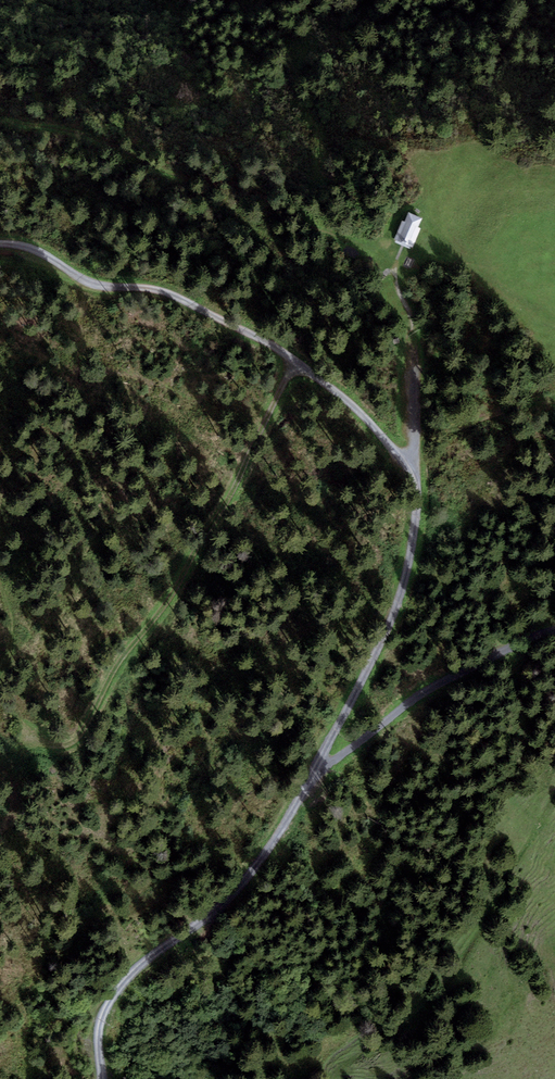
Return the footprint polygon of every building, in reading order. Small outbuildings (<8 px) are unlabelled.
[(423,219),(410,212),(398,237),(405,240),(412,244),(423,219)]
